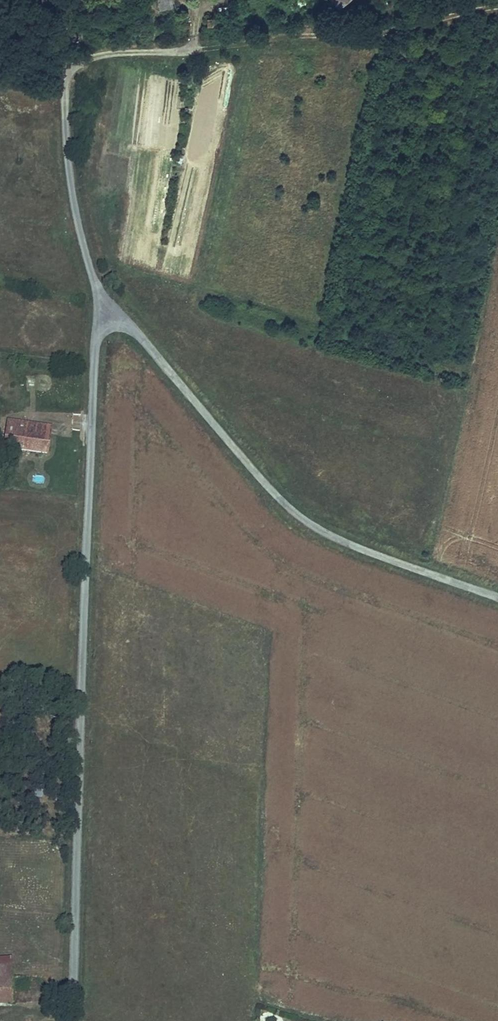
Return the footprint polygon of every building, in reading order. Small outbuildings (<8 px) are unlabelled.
[(160,10),(176,7),(174,0),(157,0),(160,10)] [(21,449),(45,453),(48,434),(36,432),(36,435),(25,433),(26,430),(27,423),(8,420),(6,431),(11,432),(9,445),(21,447),(21,449)] [(36,432),(48,434),(49,426),(27,423),(26,430),(36,432)] [(9,445),(11,432),(6,431),(4,446),(21,449),(21,447),(9,445)] [(0,958),(0,967),(12,966),(11,957),(0,958)] [(0,979),(0,1003),(12,1002),(11,978),(0,979)]
